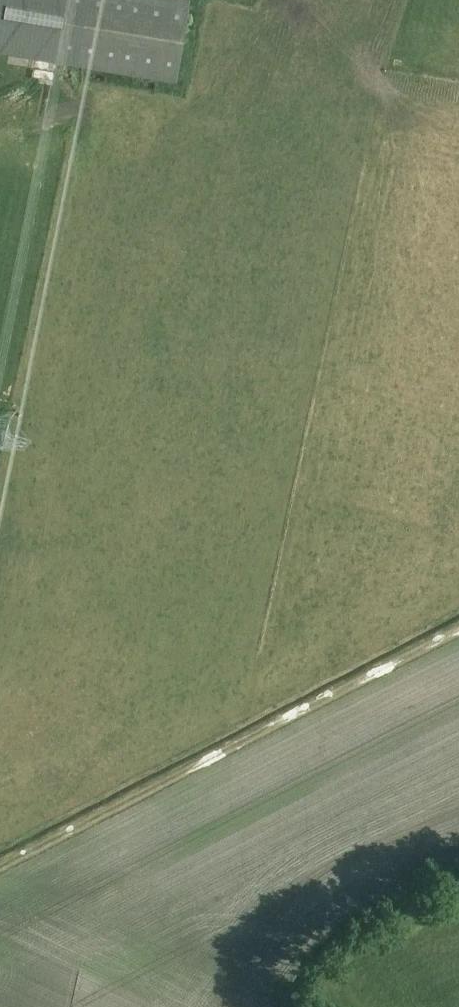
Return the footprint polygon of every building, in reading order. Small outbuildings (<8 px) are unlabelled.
[(176,81),(190,0),(0,0),(0,51),(176,81)]
